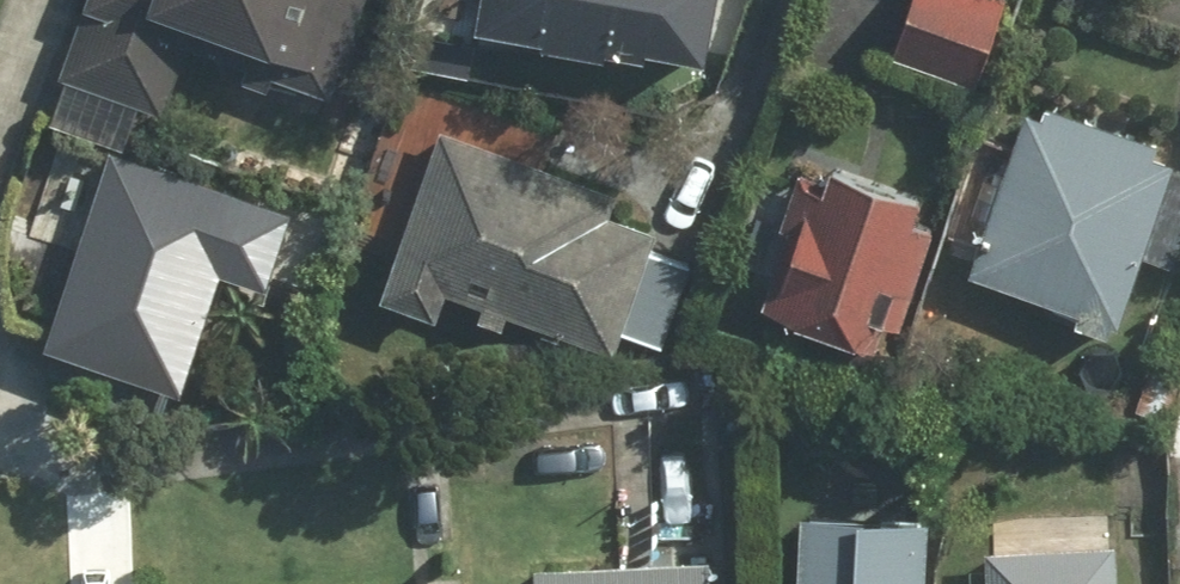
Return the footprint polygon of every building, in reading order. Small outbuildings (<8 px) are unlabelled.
[(72,70),(174,106),(200,36),(346,88),(378,0),(98,0),(72,70)] [(730,0),(502,0),(499,16),(668,45),(670,34),(723,43),(730,0)] [(1014,0),(922,0),(907,52),(991,77),(1014,0)] [(1179,188),(1179,151),(1170,148),(1175,134),(1055,98),(1053,107),(1036,102),(985,265),(1094,298),(1089,314),(1126,326),(1131,310),(1141,313),(1179,188)] [(631,183),(454,122),(395,291),(455,312),(465,283),(522,303),(633,341),(638,328),(675,341),(704,258),(667,245),(676,220),(624,202),(631,183)] [(124,142),(61,334),(198,379),(236,263),(282,278),(307,201),(124,142)] [(844,172),(811,163),(771,294),(896,332),(903,310),(919,314),(948,220),(931,214),(941,185),(848,157),(844,172)] [(820,496),(817,583),(951,583),(954,501),(820,496)] [(997,542),(999,583),(1132,583),(1130,535),(997,542)] [(730,547),(550,556),(551,580),(499,583),(732,583),(730,547)]
